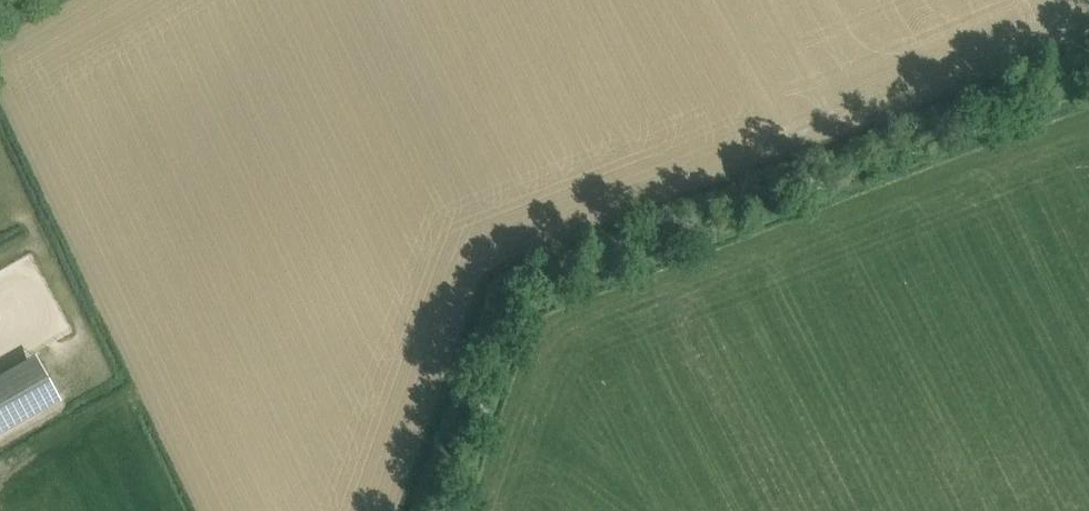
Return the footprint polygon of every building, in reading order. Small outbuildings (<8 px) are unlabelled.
[(0,379),(0,440),(73,406),(50,356),(0,379)]
